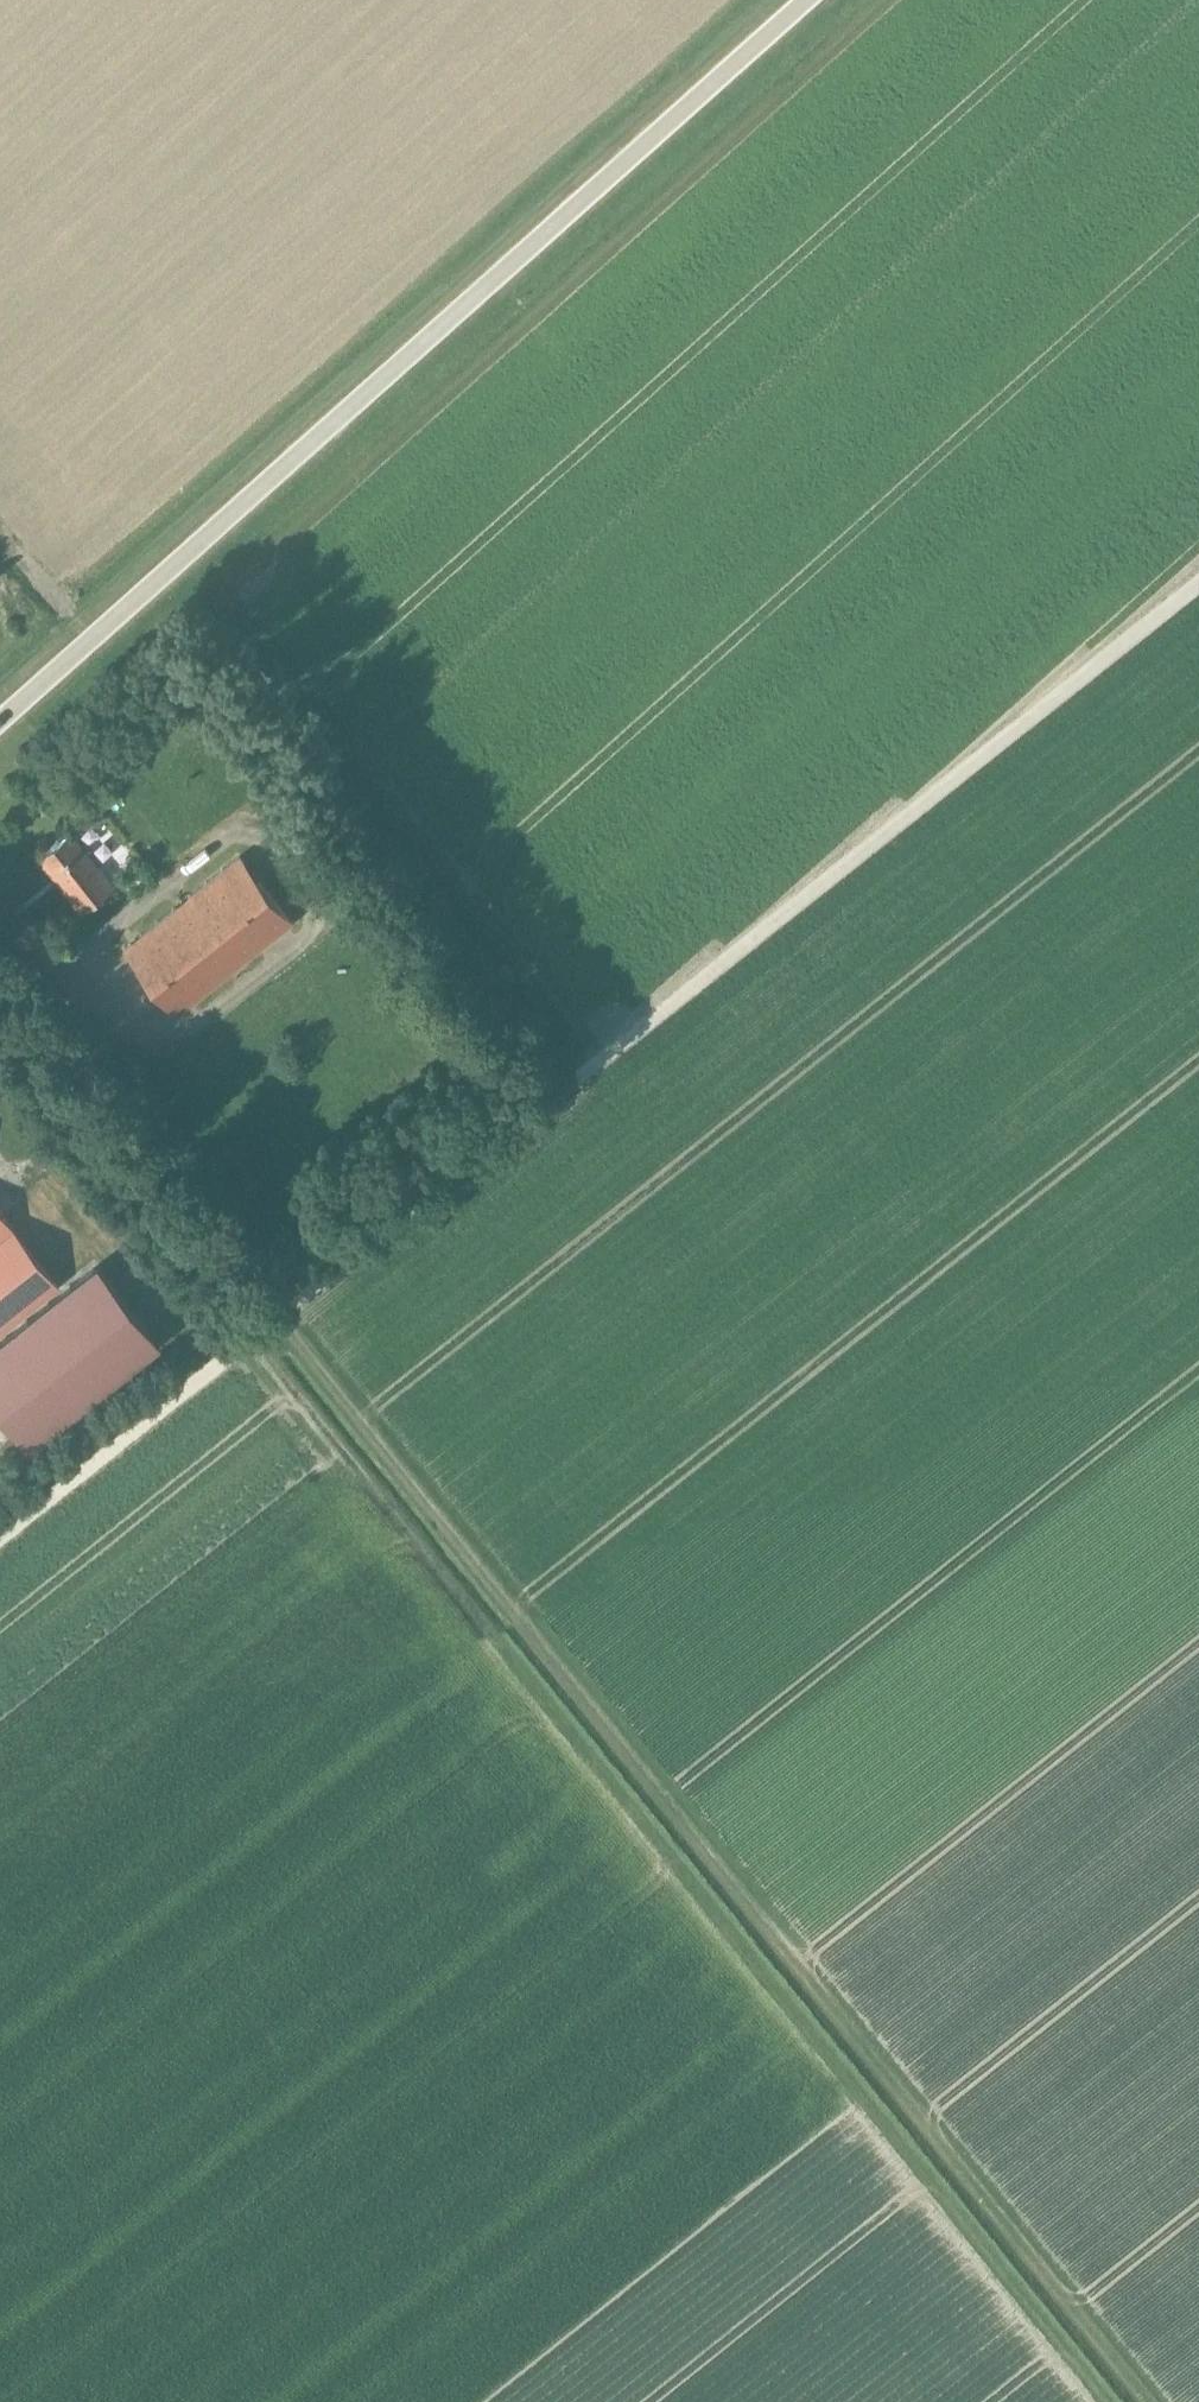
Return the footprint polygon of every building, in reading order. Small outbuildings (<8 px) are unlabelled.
[(80,912),(111,887),(69,833),(38,858),(80,912)] [(176,1016),(292,923),(239,858),(124,950),(176,1016)] [(14,1235),(15,1235),(0,1217),(0,1247),(14,1235)] [(0,1247),(0,1333),(57,1288),(14,1235),(0,1247)] [(94,1270),(0,1345),(0,1407),(30,1445),(154,1346),(94,1270)]
